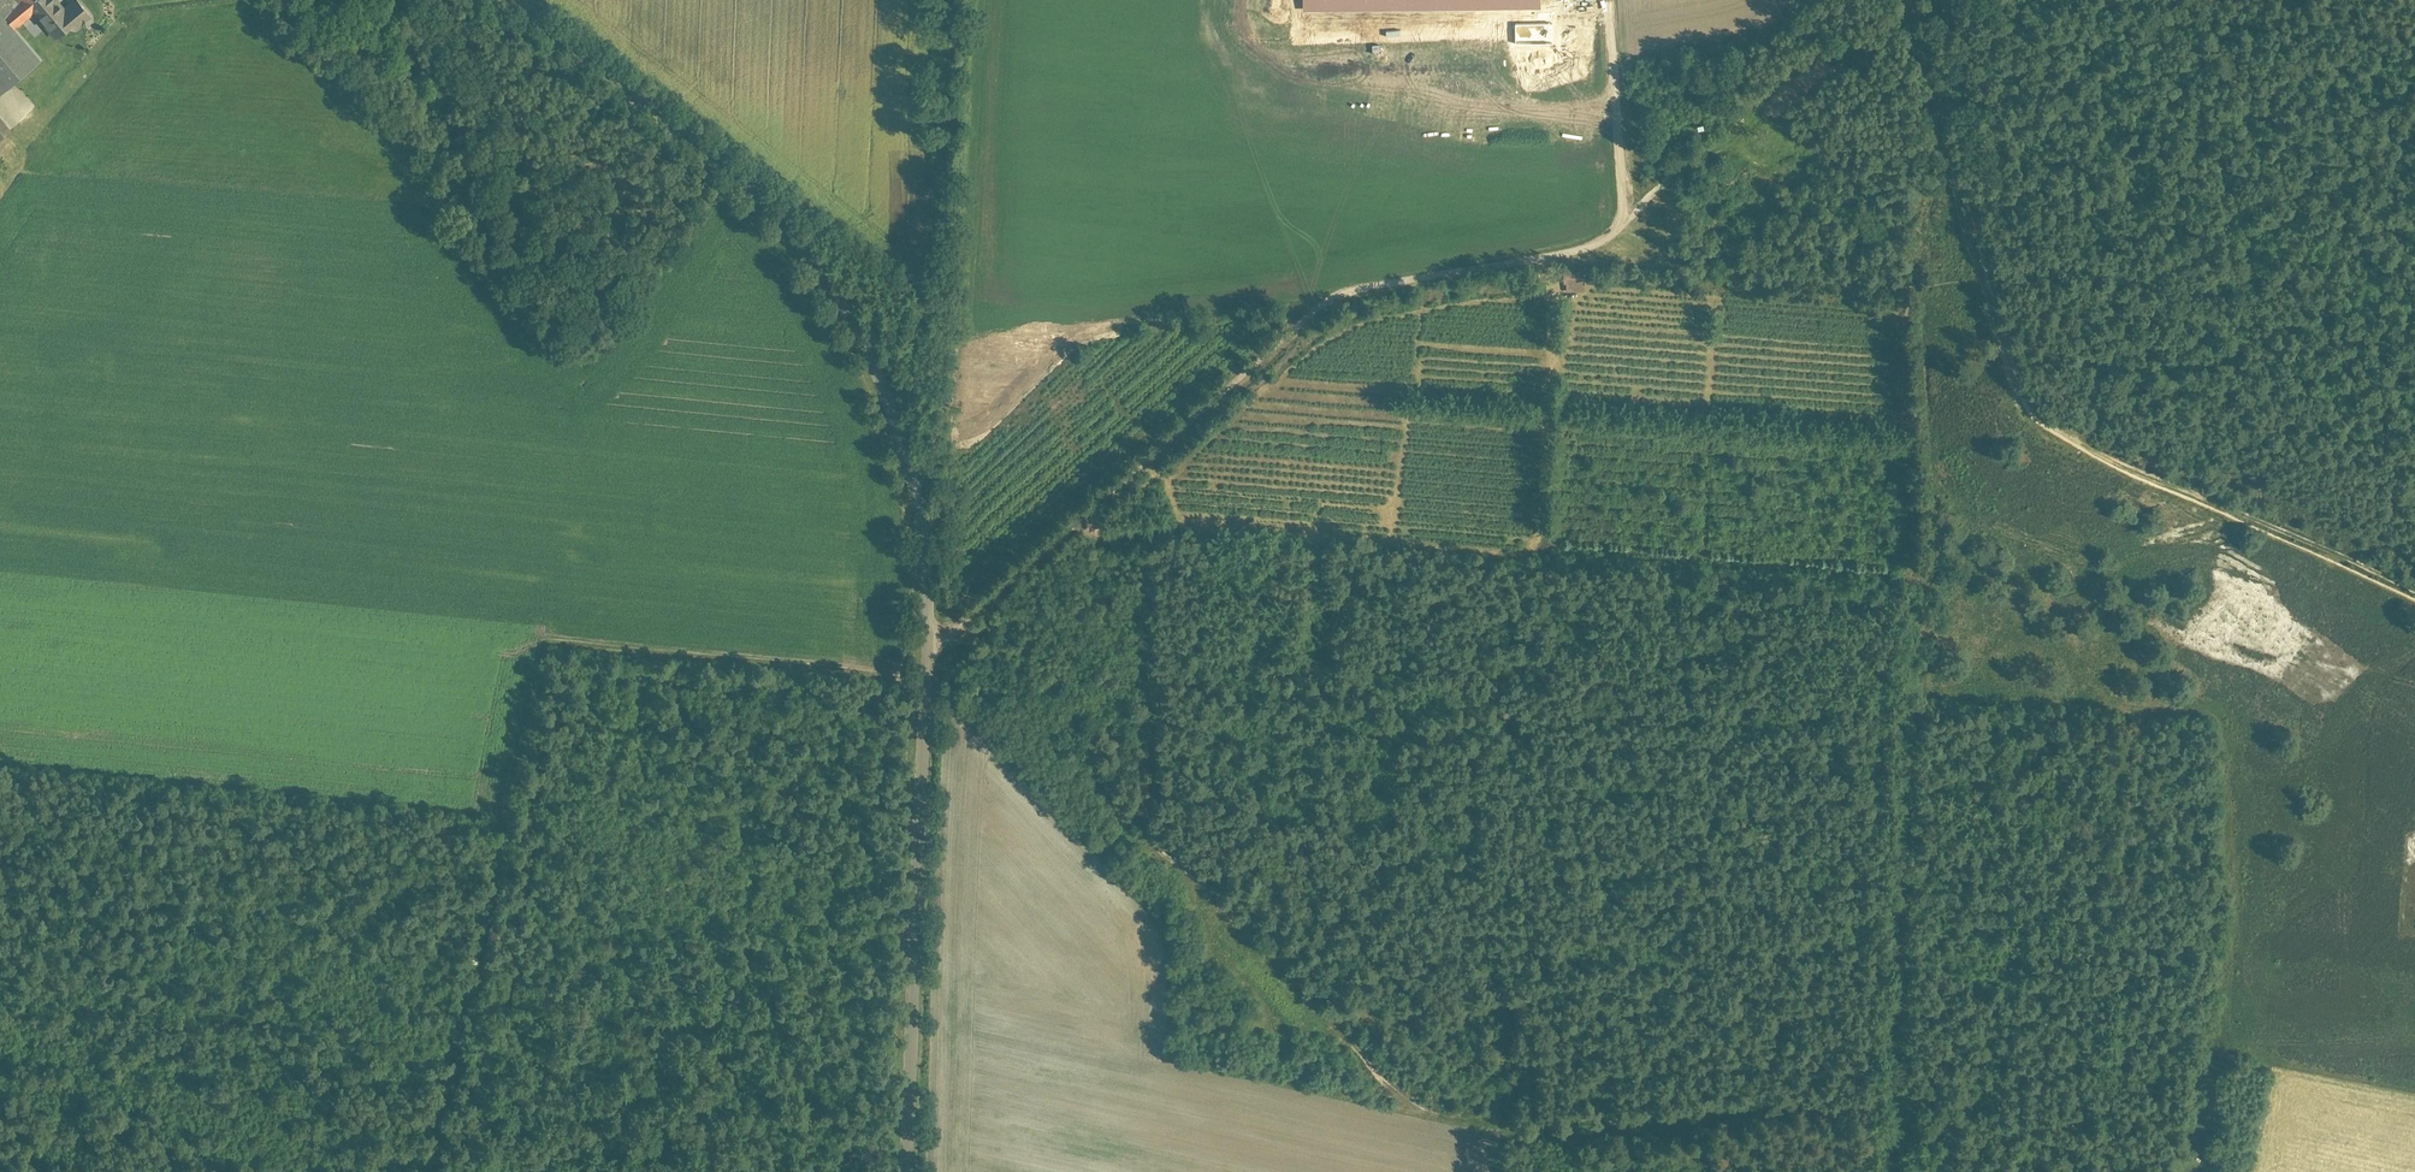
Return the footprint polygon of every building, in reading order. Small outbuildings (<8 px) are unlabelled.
[(9,32),(28,18),(52,47),(86,20),(70,0),(13,0),(0,10),(0,86),(32,60),(9,32)] [(14,134),(0,117),(0,145),(14,134)]
